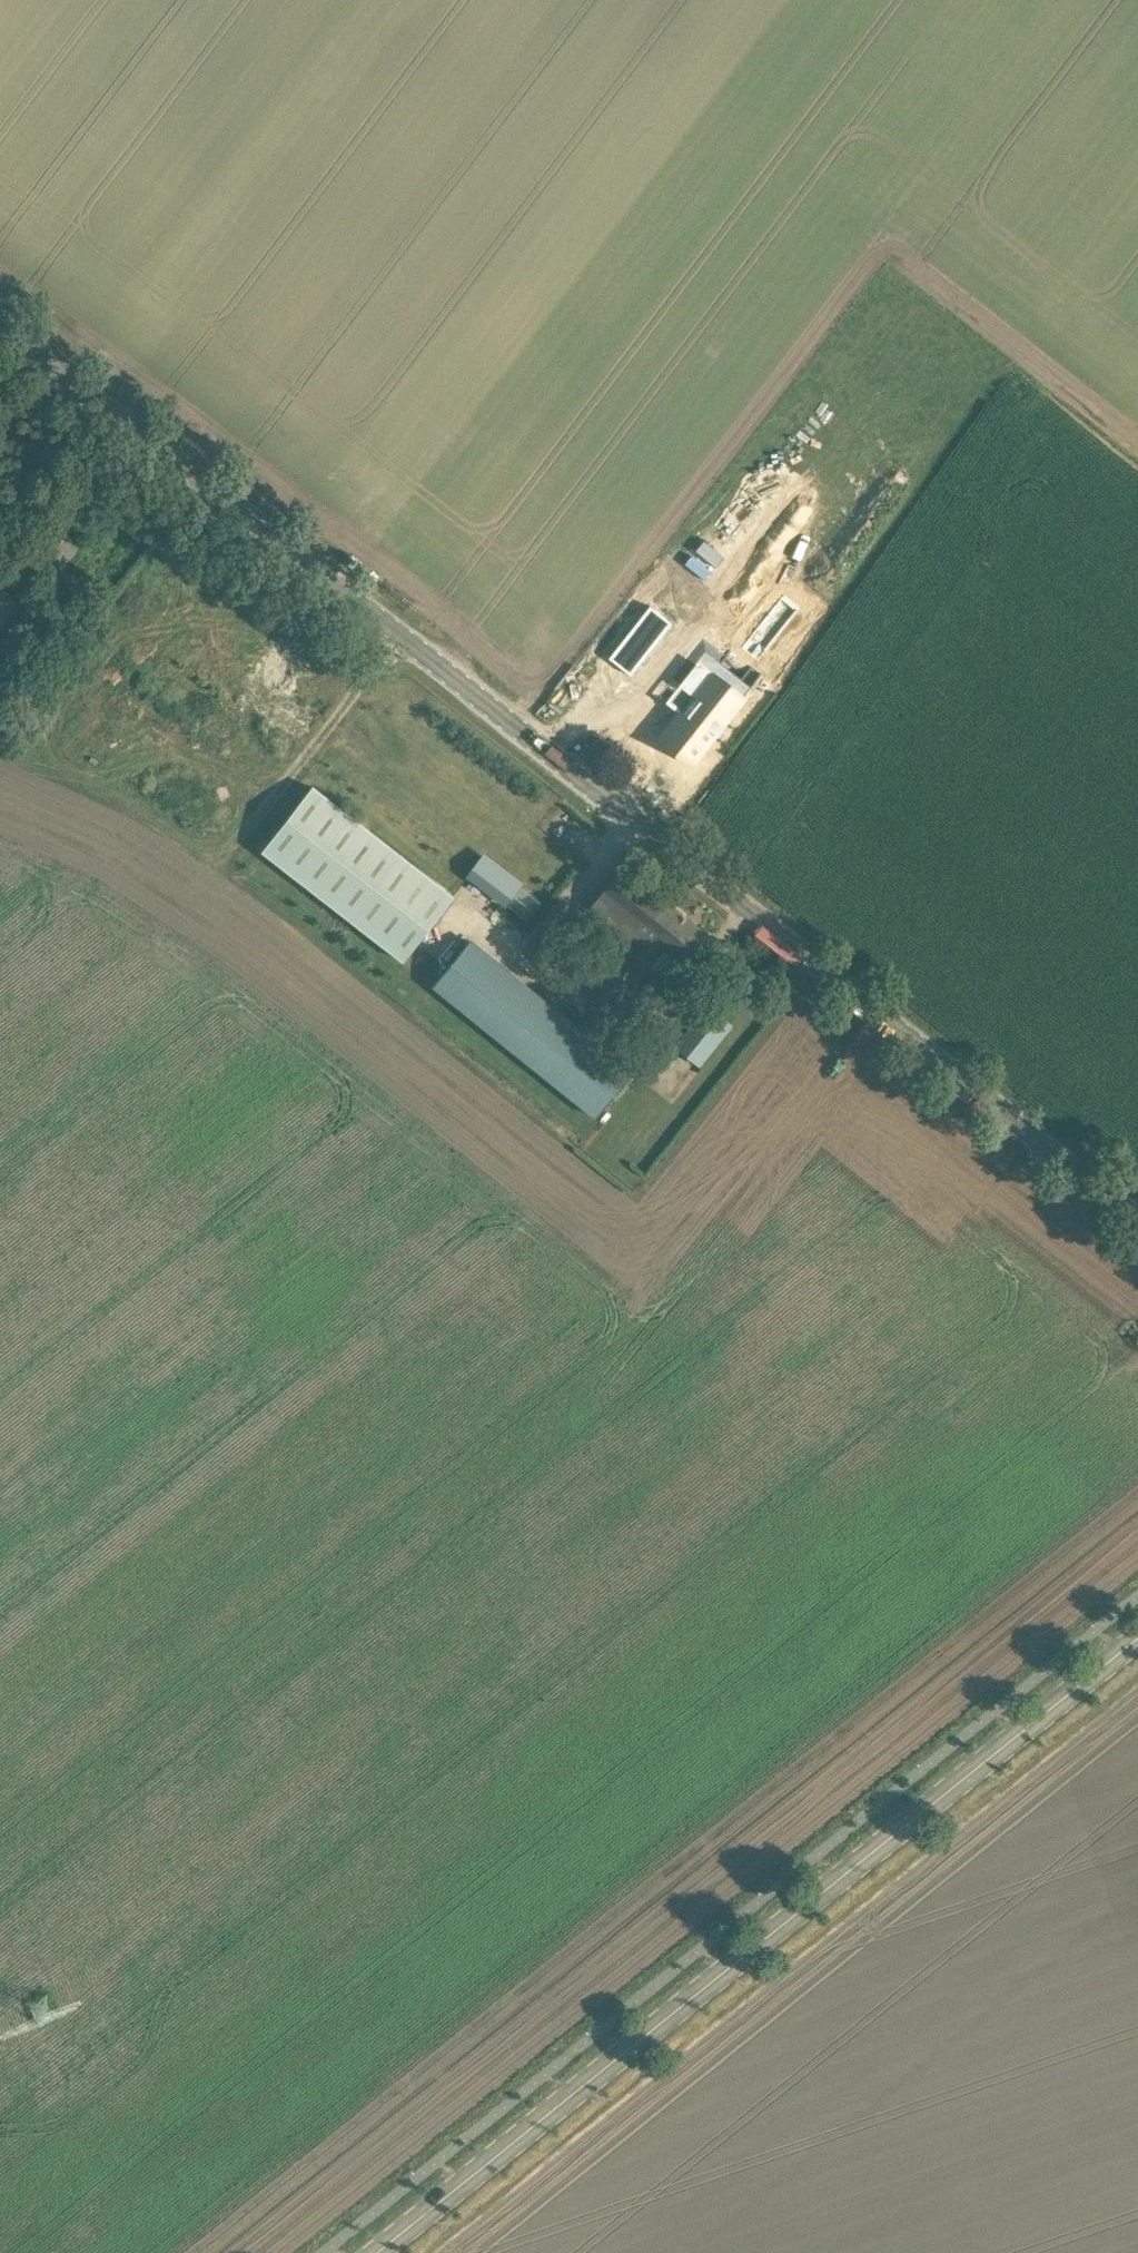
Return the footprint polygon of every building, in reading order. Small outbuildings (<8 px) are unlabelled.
[(661,637),(673,622),(652,605),(610,658),(632,675),(641,663),(661,637)] [(675,712),(662,728),(672,736),(672,735),(695,753),(715,727),(718,729),(719,728),(718,727),(724,719),(725,720),(726,719),(723,717),(742,693),(710,669),(695,688),(701,693),(687,711),(681,706),(675,713),(675,712)] [(313,785),(261,851),(403,961),(454,895),(313,785)] [(484,852),(466,876),(480,887),(499,863),(484,852)] [(625,947),(591,989),(617,1010),(651,968),(672,985),(711,937),(623,866),(584,914),(585,915),(613,937),(625,947)] [(513,874),(494,898),(505,906),(523,882),(513,874)] [(585,915),(570,934),(597,956),(613,937),(585,915)] [(470,939),(433,985),(596,1116),(633,1070),(470,939)] [(676,1044),(700,1064),(732,1025),(707,1005),(676,1044)]
